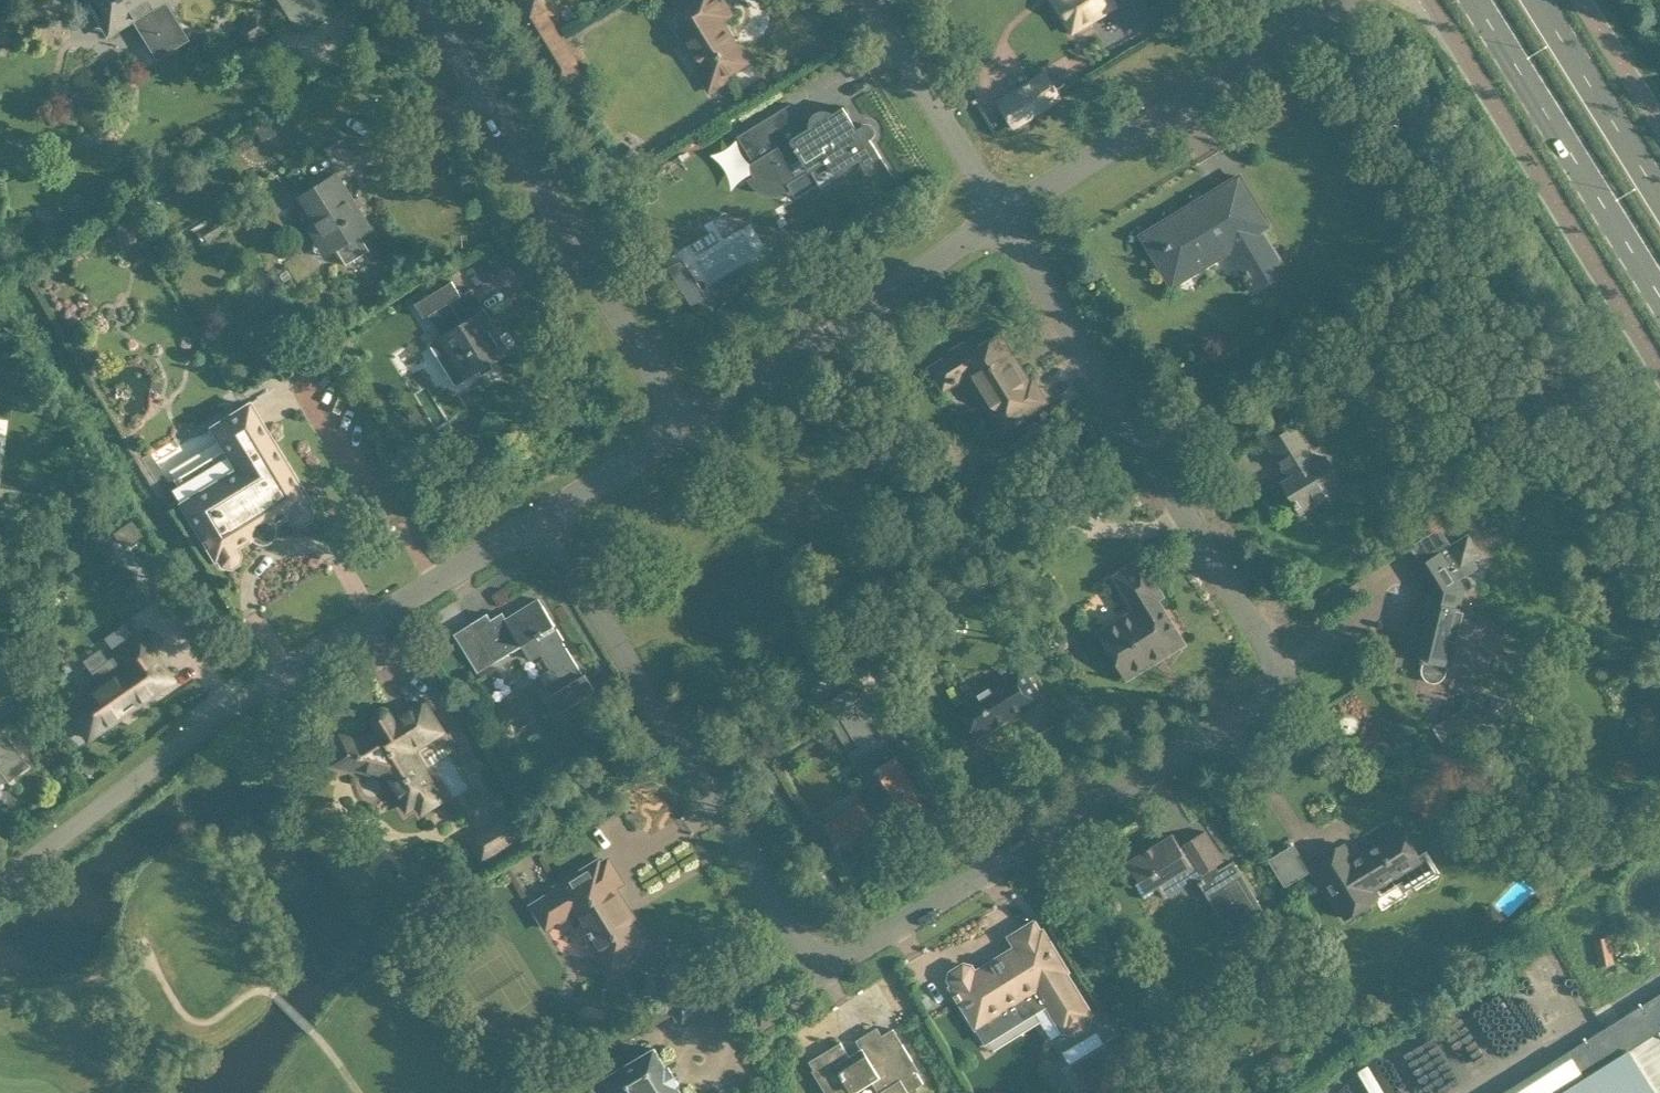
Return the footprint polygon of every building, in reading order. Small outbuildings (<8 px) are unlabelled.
[(102,26),(124,12),(130,21),(132,20),(156,60),(189,40),(165,0),(86,0),(102,26)] [(303,32),(339,10),(332,0),(282,0),(303,32)] [(676,3),(688,23),(679,29),(686,41),(691,39),(708,66),(698,71),(710,91),(729,79),(727,75),(748,62),(731,35),(729,36),(720,21),(732,14),(724,0),(680,0),(676,3)] [(1078,36),(1095,27),(1090,19),(1115,4),(1112,0),(1056,0),(1078,36)] [(541,12),(522,23),(537,49),(556,37),(541,12)] [(248,39),(263,30),(256,18),(241,28),(248,39)] [(556,37),(537,49),(553,75),(572,63),(556,37)] [(345,50),(317,67),(324,79),(353,62),(345,50)] [(1001,103),(1014,124),(1059,97),(1046,75),(1001,103)] [(785,107),(738,136),(754,162),(748,166),(756,177),(753,179),(754,181),(756,184),(757,186),(759,188),(761,189),(763,191),(766,192),(768,193),(771,193),(774,193),(776,193),(779,192),(782,191),(784,190),(786,189),(788,187),(787,185),(798,177),(811,169),(825,161),(831,163),(837,172),(861,157),(864,162),(867,167),(882,157),(872,139),(875,134),(876,132),(875,131),(875,129),(874,127),(873,126),(872,125),(870,124),(869,123),(867,123),(857,129),(844,106),(833,113),(832,112),(829,111),(826,110),(823,109),(820,110),(817,111),(814,113),(812,116),(811,119),(810,122),(810,125),(811,127),(801,133),(785,107)] [(369,228),(336,173),(298,196),(322,236),(315,240),(313,245),(313,249),(315,253),(319,255),(324,255),(335,248),(345,264),(368,250),(359,234),(369,228)] [(1246,280),(1247,279),(1254,291),(1287,271),(1248,205),(1255,200),(1240,176),(1207,196),(1206,196),(1206,198),(1206,199),(1208,202),(1198,208),(1196,205),(1195,204),(1194,204),(1193,204),(1154,228),(1165,246),(1153,253),(1167,276),(1187,264),(1193,273),(1229,252),(1246,280)] [(218,217),(199,229),(207,242),(226,230),(218,217)] [(115,224),(118,237),(136,232),(132,219),(115,224)] [(703,289),(684,258),(669,268),(699,316),(714,307),(706,293),(703,289)] [(734,275),(706,293),(714,307),(743,289),(734,275)] [(473,288),(462,295),(453,280),(416,303),(425,317),(431,314),(444,334),(431,342),(456,384),(518,346),(509,331),(502,335),(498,329),(496,330),(485,312),(487,311),(473,288)] [(1005,434),(1027,419),(1045,407),(1043,405),(1047,401),(1033,379),(1030,381),(1025,374),(1022,376),(1011,358),(1014,356),(1001,334),(981,346),(975,337),(954,350),(956,352),(931,368),(945,389),(972,372),(994,407),(990,409),(1005,434)] [(851,374),(842,380),(848,390),(858,384),(851,374)] [(203,540),(201,541),(205,547),(207,546),(215,560),(218,558),(222,565),(230,567),(238,563),(240,554),(236,547),(289,515),(293,522),(302,524),(309,519),(311,511),(307,504),(309,502),(249,403),(211,427),(224,449),(174,480),(189,503),(183,507),(203,540)] [(1301,513),(1345,486),(1327,455),(1317,462),(1295,426),(1269,442),(1290,478),(1283,482),(1301,513)] [(1500,491),(1496,497),(1499,504),(1506,505),(1513,502),(1517,496),(1513,489),(1507,488),(1500,491)] [(117,520),(104,528),(119,550),(131,542),(117,520)] [(1059,548),(1075,538),(1068,527),(1052,537),(1059,548)] [(1444,678),(1447,673),(1449,665),(1451,665),(1465,610),(1459,608),(1464,587),(1453,569),(1461,564),(1462,565),(1481,554),(1469,535),(1450,546),(1451,548),(1443,553),(1442,552),(1417,567),(1433,592),(1427,617),(1418,615),(1408,655),(1421,658),(1421,661),(1424,662),(1423,667),(1423,673),(1426,678),(1432,682),(1438,681),(1444,678)] [(1128,677),(1155,660),(1152,655),(1181,637),(1158,598),(1163,595),(1141,560),(1123,571),(1116,575),(1136,609),(1120,620),(1124,627),(1105,639),(1116,658),(1128,677)] [(514,594),(508,585),(497,592),(510,613),(538,597),(531,584),(514,594)] [(471,623),(483,642),(495,662),(523,645),(532,659),(542,653),(552,670),(542,676),(553,694),(552,694),(562,712),(596,691),(586,674),(584,675),(563,641),(565,640),(539,598),(495,625),(488,613),(471,623)] [(96,689),(68,709),(79,725),(88,737),(102,728),(121,714),(142,700),(171,679),(164,669),(163,669),(151,652),(141,638),(117,654),(108,661),(100,650),(84,661),(92,672),(101,685),(96,689)] [(958,705),(967,718),(978,737),(1020,712),(1021,713),(1043,700),(1022,666),(958,705)] [(853,686),(821,706),(832,723),(842,717),(860,746),(850,752),(876,794),(825,825),(838,847),(872,826),(876,833),(925,803),(853,686)] [(1505,722),(1511,700),(1489,695),(1484,715),(1470,712),(1433,734),(1441,748),(1482,723),(1501,728),(1503,721),(1505,722)] [(361,741),(342,736),(336,763),(360,769),(362,759),(380,764),(408,808),(437,791),(411,749),(442,731),(425,702),(400,717),(401,719),(395,722),(390,715),(386,712),(382,711),(377,714),(375,718),(376,723),(380,729),(361,741)] [(8,782),(29,765),(0,727),(0,771),(8,782)] [(483,859),(510,843),(498,824),(472,840),(483,859)] [(1372,890),(1421,860),(1413,848),(1402,829),(1394,834),(1392,830),(1365,846),(1368,850),(1353,859),(1344,844),(1314,863),(1325,882),(1347,917),(1378,899),(1372,890)] [(1181,846),(1180,846),(1173,834),(1128,862),(1139,881),(1136,883),(1145,898),(1161,889),(1165,897),(1168,895),(1166,892),(1180,883),(1174,875),(1189,866),(1201,885),(1210,879),(1219,895),(1211,900),(1228,928),(1243,919),(1246,923),(1245,923),(1245,924),(1266,912),(1234,860),(1219,869),(1217,865),(1224,861),(1217,849),(1205,830),(1185,843),(1185,844),(1181,846)] [(601,860),(582,872),(558,887),(559,890),(534,905),(548,928),(579,909),(602,947),(597,950),(611,974),(631,962),(625,954),(644,943),(622,907),(626,904),(616,886),(623,882),(609,859),(602,864),(601,860)] [(1069,970),(1055,949),(1043,930),(1041,931),(1035,921),(1010,936),(1016,946),(1006,953),(1009,957),(986,971),(983,967),(976,971),(972,965),(964,963),(951,971),(949,979),(953,985),(952,986),(956,994),(955,995),(959,1001),(960,1000),(987,1042),(1048,1005),(1064,1031),(1067,1029),(1068,1031),(1075,1033),(1089,1025),(1091,1017),(1089,1015),(1092,1013),(1067,972),(1069,970)] [(1609,940),(1594,943),(1599,965),(1614,962),(1609,940)] [(684,1027),(723,1003),(708,978),(669,1002),(684,1027)] [(1570,1053),(1586,1079),(1630,1052),(1647,1041),(1655,1036),(1659,1033),(1659,997),(1603,1032),(1570,1053)] [(906,1047),(894,1028),(883,1035),(878,1027),(858,1039),(863,1048),(850,1055),(842,1042),(810,1061),(821,1080),(820,1081),(827,1092),(855,1092),(856,1092),(853,1088),(866,1080),(865,1078),(871,1074),(883,1092),(910,1092),(925,1083),(911,1061),(913,1060),(906,1047)] [(1121,1032),(1107,1041),(1108,1043),(1066,1069),(1081,1092),(1082,1092),(1137,1058),(1121,1032)] [(608,1050),(620,1069),(606,1077),(616,1092),(683,1092),(678,1085),(680,1083),(669,1066),(667,1067),(655,1048),(642,1056),(631,1037),(608,1050)]
